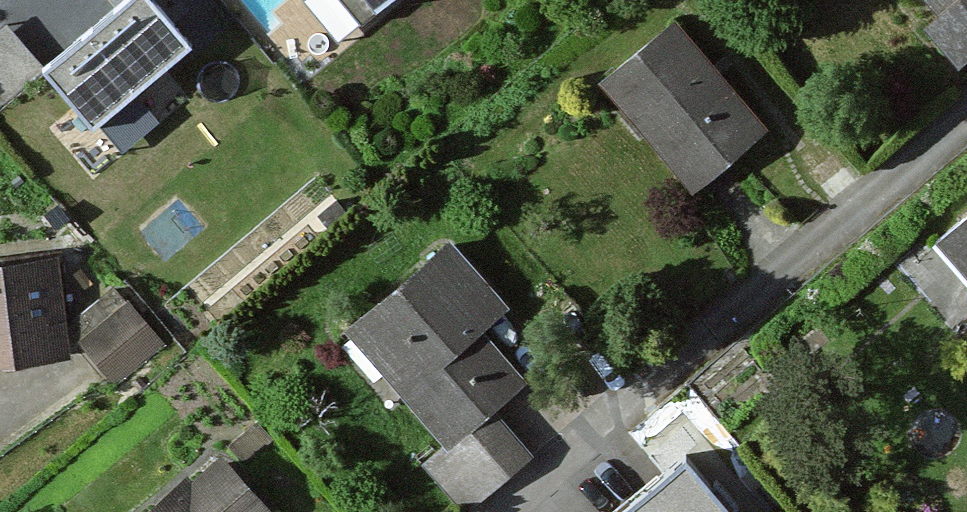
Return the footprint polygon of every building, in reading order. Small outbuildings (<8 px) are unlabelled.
[(16,57),(63,113),(168,26),(146,0),(85,0),(16,57)] [(369,18),(392,0),(355,0),(369,18)] [(934,27),(919,41),(953,79),(966,67),(966,0),(910,0),(934,27)] [(764,139),(670,27),(595,89),(688,202),(764,139)] [(163,54),(137,78),(163,107),(190,83),(163,54)] [(928,251),(966,297),(966,218),(928,251)] [(442,247),(338,341),(439,451),(415,474),(450,511),(471,511),(527,461),(486,416),(519,386),(475,337),(502,313),(442,247)] [(70,347),(66,351),(102,392),(151,350),(116,310),(123,304),(74,248),(53,267),(87,306),(57,332),(70,347)] [(44,262),(0,267),(0,367),(55,361),(44,262)] [(263,450),(245,432),(222,454),(240,472),(263,450)] [(687,456),(617,511),(732,511),(687,456)] [(180,480),(145,511),(262,511),(217,462),(188,488),(180,480)]
